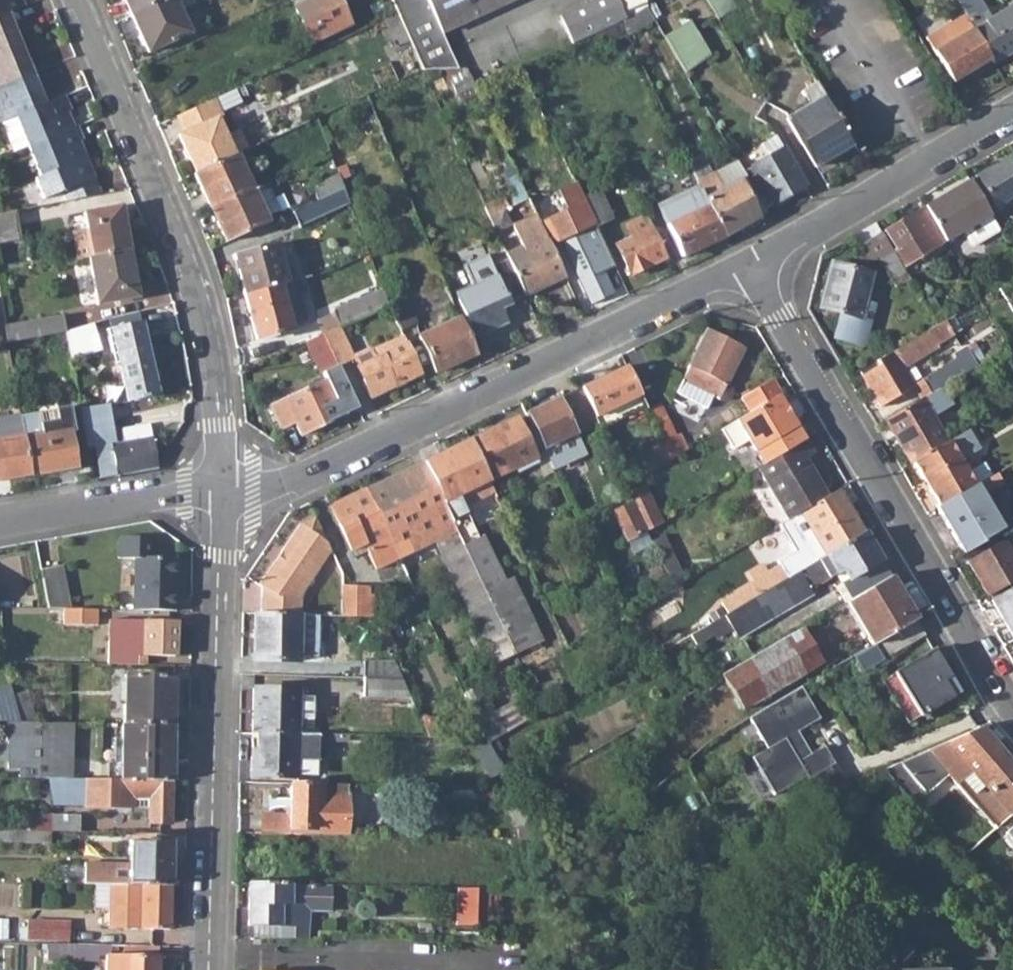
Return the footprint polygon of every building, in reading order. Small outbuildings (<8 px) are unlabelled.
[(10,11),(23,6),(20,0),(0,0),(0,15),(10,11)] [(131,15),(164,0),(124,0),(131,15)] [(148,53),(189,34),(173,0),(164,0),(131,15),(148,53)] [(310,44),(349,26),(337,0),(311,0),(294,8),(310,44)] [(397,16),(401,26),(405,24),(425,69),(451,58),(440,33),(512,0),(390,0),(397,16)] [(559,17),(572,44),(619,24),(658,0),(595,0),(559,17)] [(716,17),(718,20),(736,10),(730,0),(706,0),(716,17)] [(992,62),(1012,50),(1012,3),(989,17),(979,0),(955,0),(963,14),(990,60),(992,62)] [(19,43),(12,26),(16,24),(10,11),(0,15),(0,51),(19,43)] [(963,14),(939,27),(948,42),(935,50),(953,82),(990,60),(963,14)] [(661,37),(682,72),(705,59),(686,24),(661,37)] [(926,35),(935,50),(948,42),(939,27),(926,35)] [(36,72),(35,69),(30,58),(26,59),(19,43),(0,51),(0,87),(36,72)] [(14,116),(44,104),(37,87),(41,85),(36,72),(0,87),(0,122),(14,116)] [(451,80),(457,93),(474,85),(468,72),(451,80)] [(800,93),(808,105),(824,96),(817,84),(800,93)] [(14,116),(26,146),(73,127),(66,112),(70,110),(64,96),(44,104),(14,116)] [(853,144),(824,96),(808,105),(786,119),(814,167),(853,144)] [(177,136),(195,174),(237,155),(246,151),(238,133),(225,138),(217,120),(221,118),(213,100),(179,116),(187,132),(183,134),(177,136)] [(14,116),(0,122),(13,152),(26,146),(14,116)] [(176,118),(183,134),(187,132),(179,116),(176,118)] [(26,146),(39,176),(85,158),(78,142),(83,140),(77,126),(73,127),(26,146)] [(741,172),(763,209),(802,185),(774,135),(759,144),(767,157),(741,172)] [(1012,194),(1012,153),(976,175),(994,205),(1012,194)] [(686,161),(696,183),(701,181),(700,178),(709,175),(700,154),(686,161)] [(195,175),(210,208),(252,189),(237,155),(195,174),(195,175)] [(101,196),(85,158),(39,176),(34,178),(44,200),(61,193),(66,202),(101,196)] [(311,187),(317,200),(343,187),(338,174),(311,187)] [(738,180),(720,189),(704,198),(707,205),(723,237),(756,218),(738,180)] [(925,206),(946,241),(989,214),(969,180),(925,206)] [(701,192),(704,198),(720,189),(716,182),(700,190),(701,192)] [(557,241),(561,239),(590,302),(610,293),(600,273),(613,266),(595,226),(581,196),(575,183),(555,192),(564,211),(547,219),(557,241)] [(293,211),(300,225),(349,204),(343,187),(317,200),(293,211)] [(210,208),(225,242),(267,223),(252,189),(210,208)] [(581,196),(595,226),(610,218),(597,189),(581,196)] [(682,257),(723,237),(707,205),(704,198),(701,192),(689,198),(695,211),(668,224),(666,225),(682,257)] [(668,224),(695,211),(689,198),(661,212),(668,224)] [(891,249),(902,266),(946,241),(925,206),(884,229),(894,247),(891,249)] [(88,231),(93,258),(129,252),(121,207),(85,213),(88,231)] [(21,242),(17,211),(0,214),(0,245),(21,242)] [(506,257),(523,295),(563,277),(536,219),(513,230),(519,245),(504,251),(506,257)] [(615,244),(629,273),(663,256),(646,222),(634,228),(631,221),(625,224),(631,236),(615,244)] [(74,233),(79,261),(89,259),(93,258),(88,231),(74,233)] [(881,231),(869,238),(880,257),(897,285),(909,279),(902,266),(891,249),(881,231)] [(866,266),(880,257),(869,238),(855,247),(866,266)] [(233,256),(243,295),(280,285),(301,280),(295,257),(281,260),(277,245),(233,256)] [(89,259),(97,304),(137,297),(129,252),(93,258),(89,259)] [(456,294),(475,335),(504,321),(498,307),(523,295),(506,257),(489,265),(494,276),(456,294)] [(831,264),(819,308),(839,313),(835,328),(843,342),(864,348),(875,304),(864,301),(871,274),(831,264)] [(292,330),(280,285),(243,295),(255,341),(292,330)] [(334,308),(341,325),(389,308),(388,304),(382,290),(334,308)] [(389,308),(400,329),(416,322),(404,296),(388,304),(389,308)] [(138,312),(108,319),(110,328),(140,321),(138,312)] [(63,316),(4,327),(4,328),(6,343),(66,333),(63,316)] [(419,335),(436,372),(474,354),(459,317),(419,335)] [(859,374),(877,406),(912,386),(901,368),(936,347),(935,344),(951,334),(943,320),(874,360),(877,363),(859,374)] [(110,328),(126,399),(156,392),(140,321),(110,328)] [(66,333),(71,360),(97,355),(92,325),(66,333)] [(354,356),(341,325),(322,333),(336,364),(353,357),(354,356)] [(706,331),(682,381),(675,396),(694,405),(697,397),(700,390),(725,340),(706,331)] [(300,433),(342,413),(356,406),(336,364),(322,333),(306,341),(320,372),(322,371),(326,379),(270,405),(280,426),(294,420),(300,433)] [(353,357),(370,398),(421,374),(403,337),(373,351),(369,349),(354,356),(353,357)] [(726,386),(744,349),(725,340),(700,390),(697,397),(694,405),(706,411),(713,396),(725,401),(731,400),(734,394),(732,389),(726,386)] [(1012,372),(1012,354),(1008,345),(1000,350),(1012,372)] [(604,435),(648,413),(626,367),(582,388),(597,419),(604,435)] [(741,399),(749,412),(754,409),(776,396),(778,395),(780,394),(772,380),(741,399)] [(939,386),(883,418),(909,462),(912,461),(945,441),(929,414),(949,403),(939,386)] [(532,425),(544,449),(578,433),(576,430),(597,419),(582,388),(527,414),(532,425)] [(804,439),(778,395),(776,396),(754,409),(749,412),(746,414),(720,429),(731,450),(748,439),(762,464),(796,444),(804,439)] [(100,477),(157,467),(151,435),(148,421),(119,426),(122,440),(113,441),(106,403),(79,407),(86,446),(95,444),(100,477)] [(648,413),(664,445),(679,438),(662,405),(648,413)] [(467,440),(488,484),(535,461),(520,431),(513,418),(467,440)] [(532,425),(520,431),(535,461),(546,456),(542,450),(544,449),(532,425)] [(24,438),(30,473),(75,465),(68,430),(24,438)] [(584,445),(578,433),(544,449),(542,450),(546,456),(549,462),(584,445)] [(30,473),(24,438),(23,435),(0,439),(0,478),(30,473)] [(665,448),(671,459),(687,449),(682,437),(679,438),(664,445),(665,448)] [(796,444),(762,464),(758,466),(788,518),(801,511),(827,496),(805,458),(813,453),(804,439),(796,444)] [(421,462),(515,654),(542,640),(511,576),(504,580),(481,535),(475,538),(460,508),(493,492),(488,484),(467,440),(421,462)] [(912,461),(938,505),(973,484),(957,457),(947,440),(945,441),(912,461)] [(671,459),(665,448),(650,458),(656,468),(671,459)] [(437,544),(495,663),(515,654),(421,462),(365,489),(396,553),(397,556),(406,552),(401,543),(433,527),(440,542),(437,544)] [(935,507),(962,552),(1000,529),(983,498),(1005,486),(996,471),(973,484),(938,505),(935,507)] [(365,489),(328,506),(350,551),(363,544),(366,551),(375,570),(398,559),(397,556),(396,553),(365,489)] [(799,571),(826,554),(865,531),(840,489),(827,496),(801,511),(788,518),(779,524),(794,550),(778,560),(780,564),(769,571),(777,584),(788,577),(799,571)] [(664,522),(655,504),(651,506),(644,494),(635,498),(650,531),(664,522)] [(614,509),(628,537),(646,529),(632,500),(614,509)] [(298,599),(331,550),(314,518),(299,525),(259,587),(262,588),(260,614),(300,615),(301,601),(298,599)] [(837,585),(847,601),(892,574),(865,531),(826,554),(799,571),(809,588),(842,568),(848,578),(837,585)] [(666,534),(655,540),(671,574),(683,569),(666,534)] [(149,539),(119,539),(118,560),(134,560),(132,611),(175,612),(176,559),(148,559),(149,539)] [(1012,579),(1012,558),(1003,539),(967,561),(987,594),(1012,579)] [(350,551),(353,558),(366,551),(363,544),(350,551)] [(759,595),(777,584),(769,571),(764,563),(749,573),(756,583),(759,588),(756,590),(759,595)] [(48,609),(71,610),(63,565),(41,569),(48,609)] [(847,601),(874,646),(875,645),(916,620),(918,618),(892,574),(847,601)] [(726,614),(759,595),(756,590),(759,588),(756,583),(720,604),(726,614)] [(342,585),(341,616),(371,617),(356,585),(342,585)] [(373,594),(369,593),(369,586),(356,585),(371,617),(373,594)] [(1012,639),(1012,586),(990,600),(1012,639)] [(722,617),(736,639),(758,626),(750,612),(764,604),(759,595),(726,614),(722,617)] [(254,664),(299,666),(299,660),(317,661),(318,615),(300,615),(260,614),(255,613),(254,664)] [(175,622),(109,620),(109,641),(108,665),(143,666),(143,656),(174,657),(175,622)] [(916,620),(875,645),(886,662),(925,635),(916,620)] [(687,638),(692,647),(711,635),(706,626),(687,638)] [(721,676),(741,711),(822,662),(801,628),(721,676)] [(882,679),(907,722),(958,692),(933,648),(882,679)] [(363,678),(402,679),(394,664),(363,663),(363,678)] [(125,676),(124,725),(173,726),(174,677),(125,676)] [(363,697),(411,698),(402,679),(363,678),(363,697)] [(258,733),(297,734),(312,735),(313,694),(299,693),(299,686),(254,685),(253,733),(258,733)] [(806,688),(754,721),(770,749),(755,758),(777,796),(809,777),(811,781),(838,766),(827,747),(814,755),(802,733),(824,720),(806,688)] [(20,722),(35,722),(26,691),(12,695),(20,722)] [(20,722),(12,695),(0,698),(0,722),(6,722),(20,722)] [(470,707),(489,743),(507,732),(487,697),(470,707)] [(931,729),(937,742),(977,725),(971,712),(931,729)] [(35,722),(20,722),(6,722),(6,741),(8,741),(8,770),(19,770),(19,778),(49,779),(67,780),(68,757),(72,757),(73,724),(35,722)] [(103,780),(172,782),(173,726),(124,725),(122,725),(121,763),(104,763),(103,780)] [(995,827),(1012,812),(1012,765),(978,725),(882,769),(914,805),(949,774),(995,827)] [(297,734),(258,733),(258,756),(252,756),(251,777),(296,778),(296,776),(304,776),(305,759),(319,759),(320,735),(312,735),(297,734)] [(492,742),(477,750),(493,778),(507,770),(492,742)] [(838,766),(811,781),(820,798),(849,785),(838,766)] [(149,822),(171,823),(172,782),(103,780),(67,780),(49,779),(53,807),(83,808),(148,809),(149,822)] [(346,784),(314,783),(290,782),(289,811),(289,832),(314,831),(314,837),(346,837),(346,784)] [(517,840),(540,840),(532,826),(516,795),(502,802),(515,826),(517,826),(517,840)] [(264,836),(314,837),(314,831),(289,832),(289,811),(284,811),(284,819),(264,819),(264,836)] [(51,831),(79,832),(80,815),(17,814),(17,830),(51,831)] [(51,842),(51,831),(17,830),(0,830),(0,841),(51,842)] [(110,884),(169,886),(170,841),(128,840),(127,864),(82,862),(81,884),(110,884)] [(169,886),(110,884),(108,928),(169,930),(169,886)] [(331,887),(249,886),(248,928),(279,929),(284,929),(284,933),(305,933),(305,910),(330,911),(331,887)] [(456,924),(476,924),(477,888),(457,888),(456,924)] [(1012,917),(1012,898),(1008,893),(999,901),(1012,917)] [(11,917),(0,917),(0,939),(10,940),(11,917)] [(279,945),(305,945),(305,933),(284,933),(284,929),(279,929),(279,945)] [(45,954),(106,956),(109,956),(109,945),(46,943),(45,954)] [(109,956),(106,956),(106,969),(159,969),(159,947),(127,946),(126,957),(109,956)]
